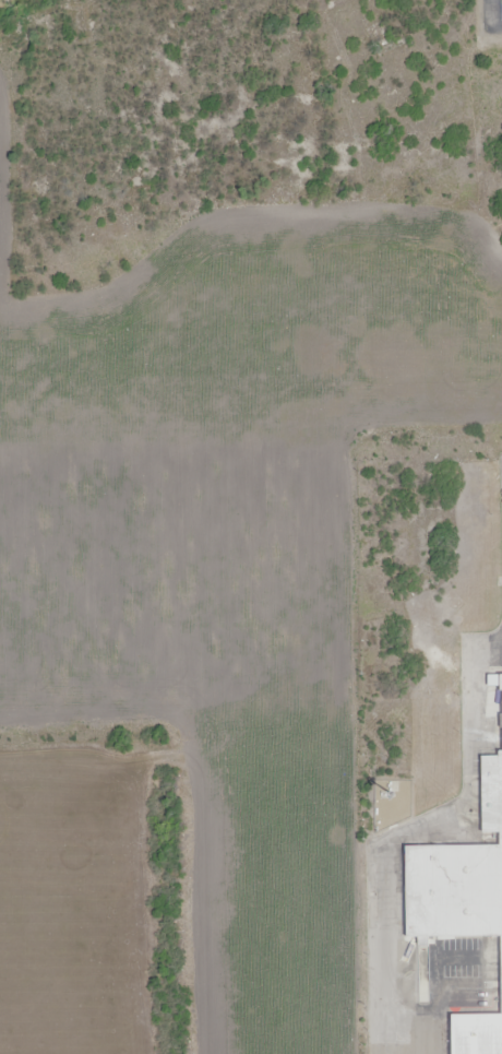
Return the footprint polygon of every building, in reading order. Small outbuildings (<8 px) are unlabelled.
[(481,756),(481,833),(501,833),(501,843),(407,846),(408,939),(501,937),(501,756),(481,756)] [(452,1014),(451,1053),(501,1053),(501,1013),(452,1014)]
